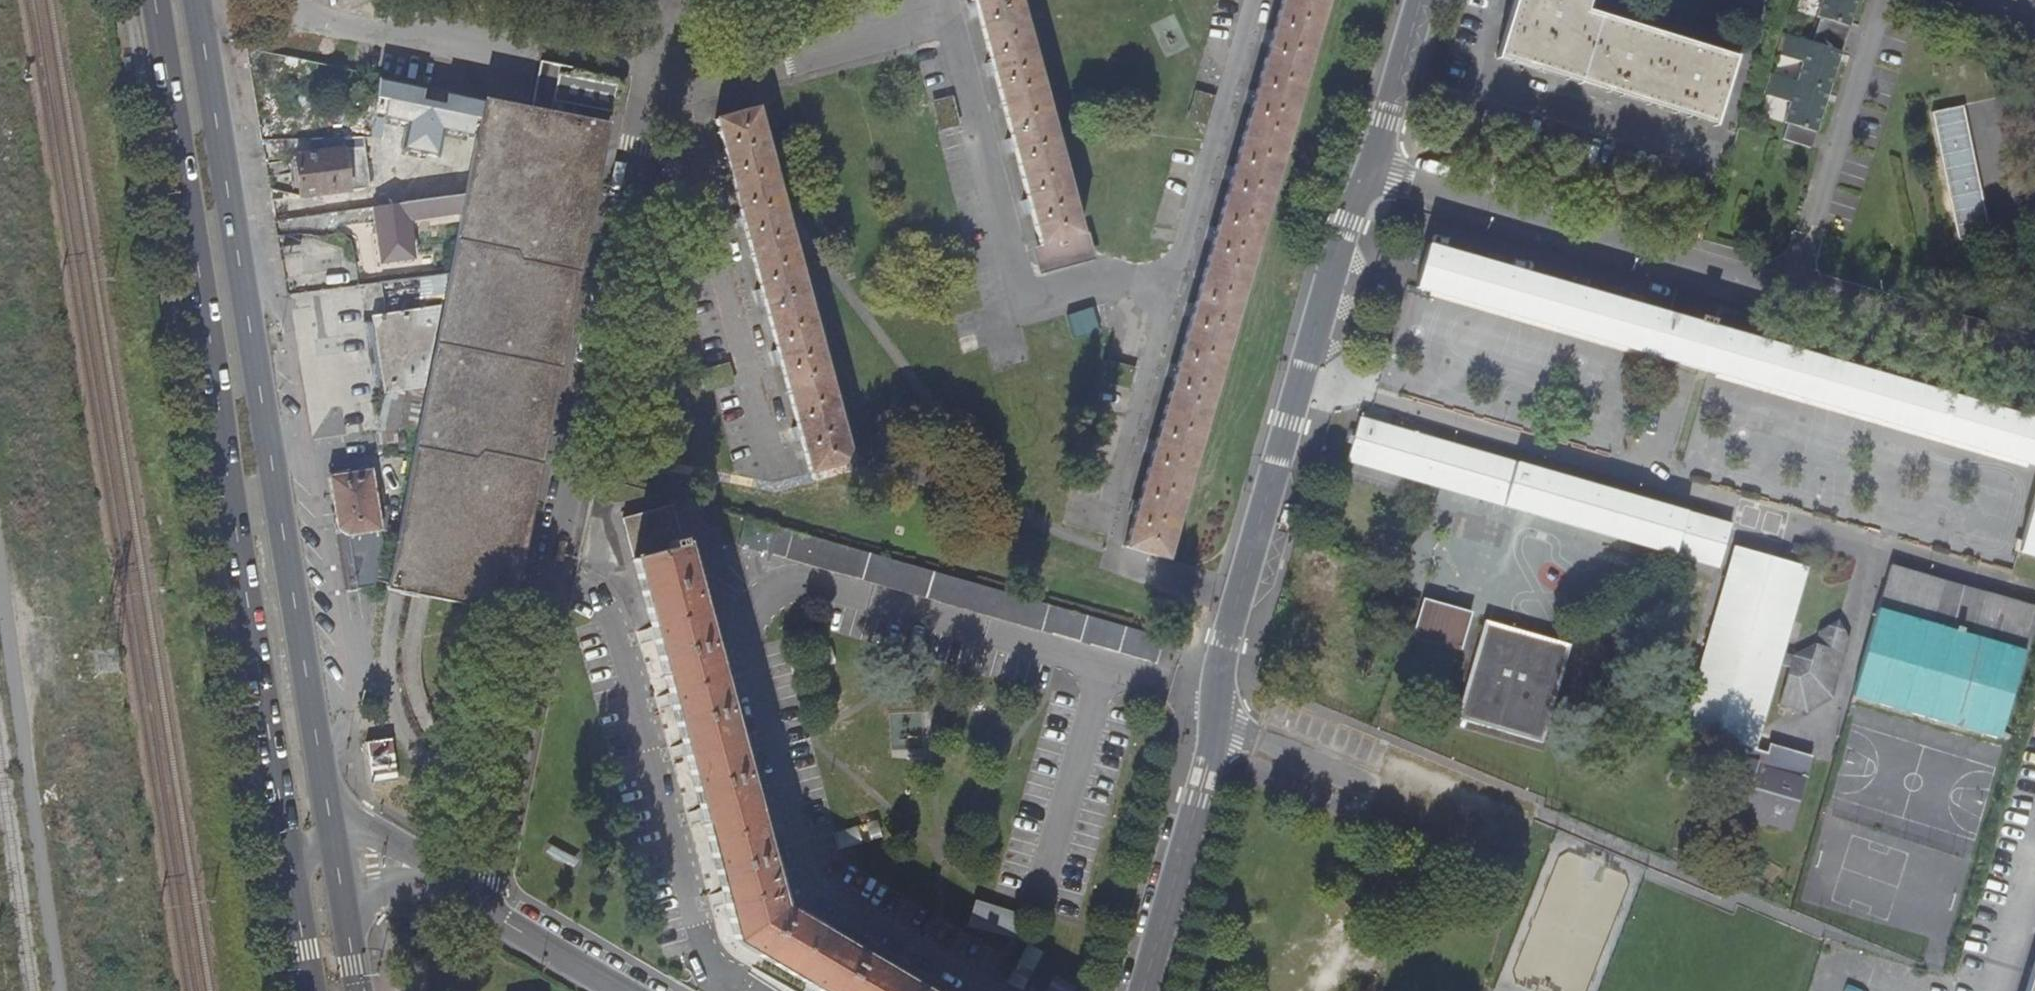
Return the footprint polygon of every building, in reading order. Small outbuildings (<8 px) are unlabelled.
[(1078,233),(1016,0),(971,0),(1037,245),(1042,244),(1078,233)] [(1122,548),(1163,559),(1325,0),(1280,0),(1122,548)] [(1500,57),(1715,125),(1735,58),(1582,10),(1585,0),(1518,0),(1500,57)] [(1816,20),(1820,21),(1813,46),(1785,38),(1780,60),(1803,66),(1798,86),(1774,79),(1768,101),(1791,108),(1785,127),(1788,128),(1784,144),(1813,152),(1856,0),(1822,0),(1816,20)] [(541,63),(531,110),(589,122),(591,111),(611,115),(616,88),(580,80),(582,72),(541,63)] [(377,77),(358,73),(358,83),(377,81),(377,77)] [(452,195),(462,193),(481,99),(377,77),(377,81),(376,95),(375,126),(376,207),(452,195)] [(948,94),(928,100),(937,129),(957,123),(948,94)] [(344,99),(341,130),(368,127),(375,126),(376,95),(344,99)] [(589,122),(531,110),(484,100),(386,592),(414,597),(512,616),(608,126),(589,122)] [(1960,103),(1927,111),(1955,239),(1988,232),(1960,103)] [(754,107),(712,117),(808,471),(848,459),(754,107)] [(341,148),(295,155),(302,196),(349,187),(341,148)] [(376,207),(368,208),(376,264),(412,259),(405,220),(455,212),(452,195),(376,207)] [(1084,232),(1078,233),(1042,244),(1044,251),(1034,253),(1039,271),(1091,257),(1084,232)] [(1412,289),(2034,468),(2034,422),(1726,334),(1731,315),(1714,310),(1716,303),(1673,291),(1666,315),(1424,246),(1412,289)] [(1063,313),(1070,337),(1097,329),(1090,306),(1063,313)] [(371,319),(377,358),(431,351),(439,308),(371,319)] [(383,395),(424,390),(431,351),(377,358),(383,395)] [(1714,568),(1726,524),(1356,419),(1344,462),(1714,568)] [(408,442),(406,428),(377,433),(379,448),(408,442)] [(344,477),(327,480),(335,532),(348,532),(356,585),(373,589),(381,547),(369,473),(344,477)] [(2013,551),(2034,557),(2034,475),(2013,551)] [(627,522),(655,631),(672,695),(686,750),(703,814),(725,896),(738,946),(809,988),(814,990),(917,990),(778,910),(675,508),(627,522)] [(1160,665),(1169,636),(1018,593),(749,517),(741,543),(1160,665)] [(1844,641),(1814,632),(1810,645),(1789,659),(1779,656),(1804,568),(1730,546),(1678,727),(1713,737),(1710,750),(1725,755),(1717,787),(1732,816),(1785,834),(1807,758),(1766,746),(1764,752),(1753,749),(1776,667),(1785,670),(1775,706),(1801,715),(1828,700),(1844,641)] [(2031,608),(1887,567),(1850,696),(1995,739),(2031,608)] [(1469,616),(1420,603),(1410,638),(1460,651),(1469,616)] [(1529,665),(1536,635),(1485,620),(1477,651),(1529,665)] [(1568,644),(1536,635),(1529,665),(1477,651),(1458,721),(1542,745),(1568,644)] [(924,749),(922,712),(889,714),(891,751),(924,749)] [(1010,938),(1017,913),(969,898),(962,923),(1010,938)] [(2024,990),(2034,990),(2034,956),(2024,990)] [(1055,980),(1049,990),(1068,990),(1069,989),(1055,980)]
